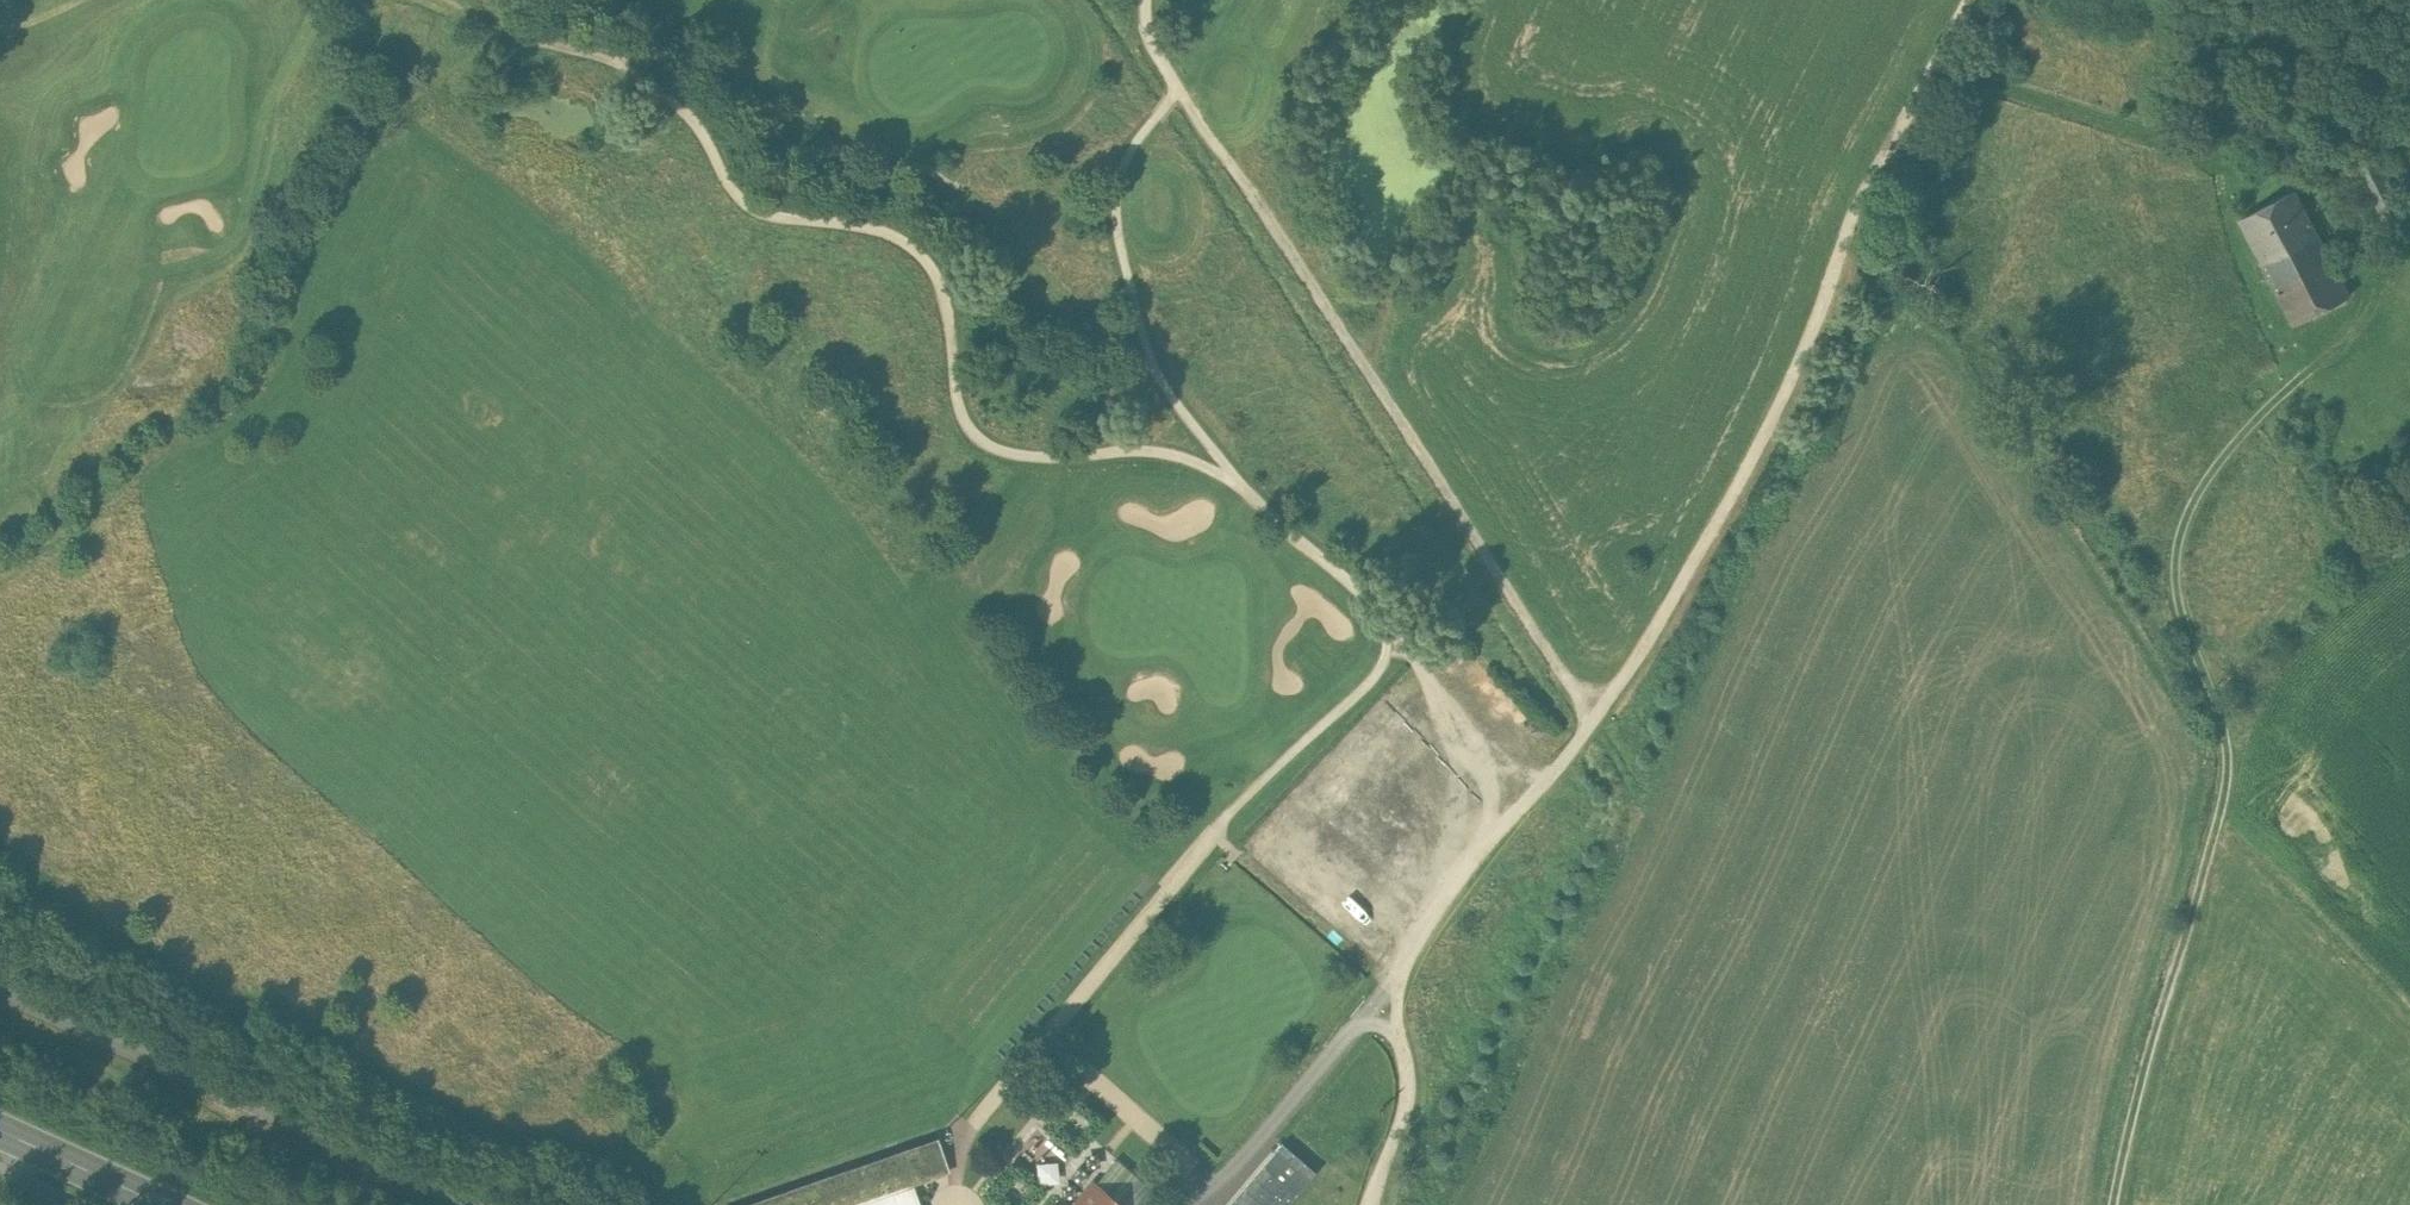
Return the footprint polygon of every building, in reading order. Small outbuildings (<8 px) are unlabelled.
[(2295,191),(2240,219),(2263,264),(2318,235),(2295,191)] [(2318,235),(2263,264),(2294,324),(2350,296),(2318,235)] [(1059,1144),(1025,1133),(1014,1165),(1049,1177),(1059,1144)] [(752,1204),(847,1204),(949,1170),(939,1140),(752,1204)] [(1228,1204),(1287,1204),(1316,1172),(1282,1143),(1228,1204)] [(1074,1204),(1120,1204),(1093,1183),(1074,1204)]
